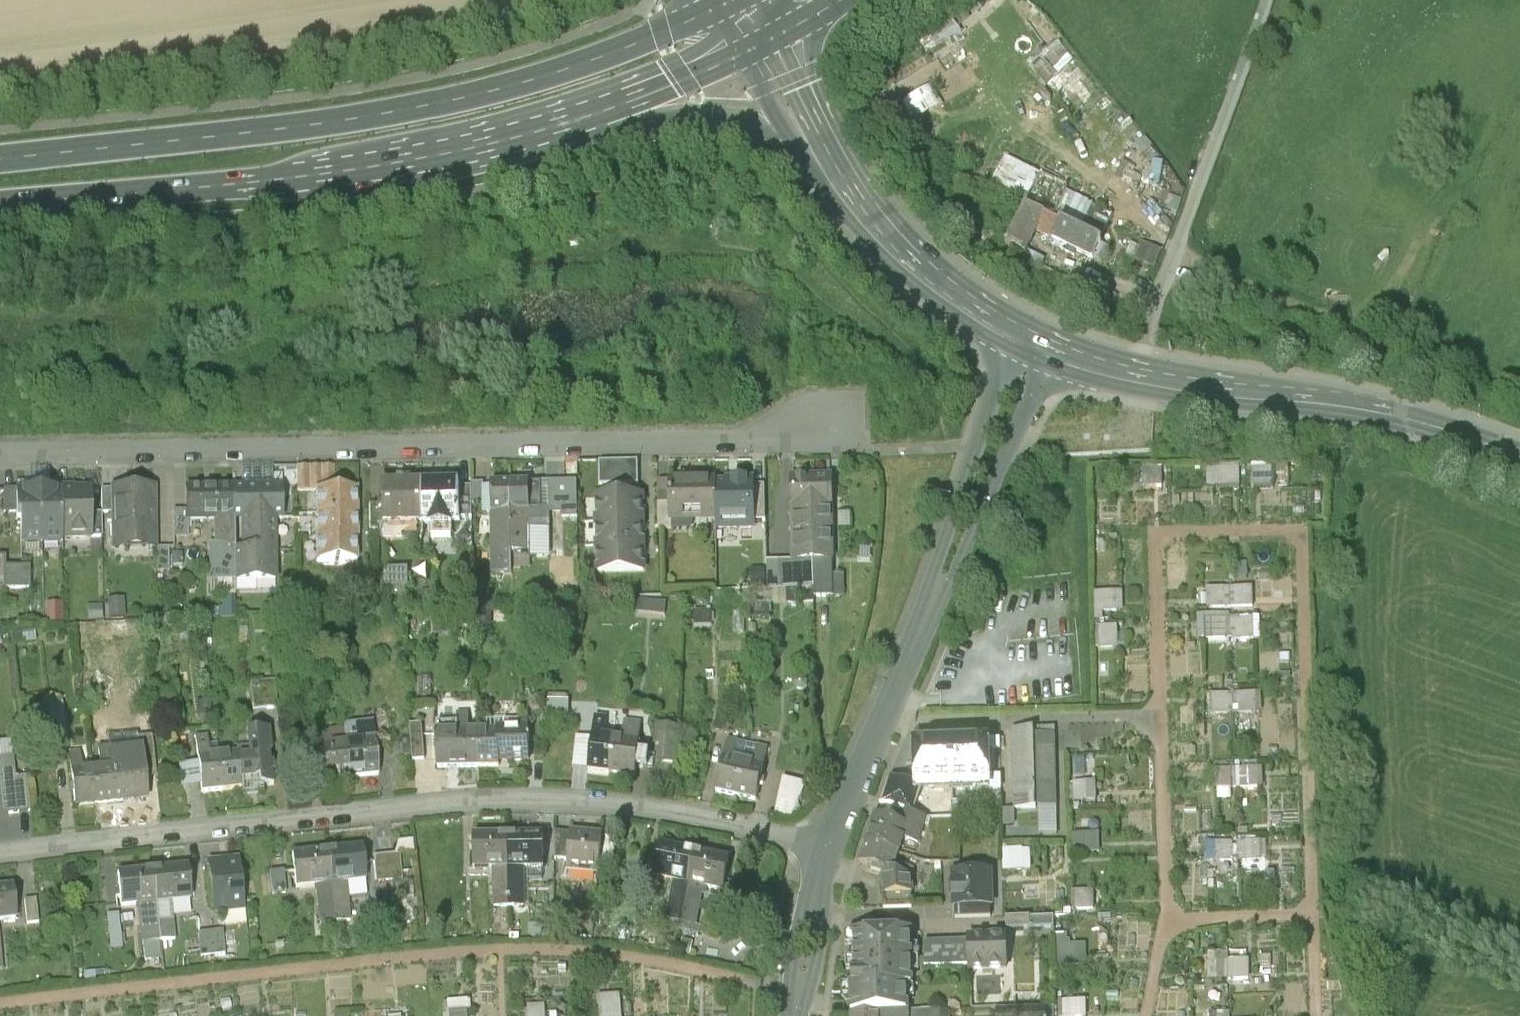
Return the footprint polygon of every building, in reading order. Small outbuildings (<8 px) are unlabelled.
[(942,103),(930,84),(903,101),(915,120),(942,103)] [(1038,175),(1003,158),(984,197),(977,211),(987,216),(980,230),(1004,243),(1024,253),(1026,249),(1035,231),(1051,238),(1049,241),(1088,260),(1110,216),(1064,193),(1067,187),(1039,173),(1038,175)] [(600,462),(601,486),(614,486),(614,462),(600,462)] [(614,462),(614,486),(628,486),(628,462),(614,462)] [(628,462),(628,486),(642,485),(642,462),(628,462)] [(1271,489),(1272,464),(1252,464),(1252,488),(1271,489)] [(1206,488),(1240,488),(1240,466),(1206,466),(1206,488)] [(317,491),(317,489),(334,489),(334,468),(297,468),(297,491),(317,491)] [(784,488),(794,487),(793,470),(784,471),(784,488)] [(579,476),(551,476),(551,510),(551,512),(563,512),(563,517),(579,516),(579,476)] [(800,562),(815,562),(815,480),(795,480),(795,562),(800,562)] [(835,480),(815,480),(815,562),(835,563),(835,480)] [(756,528),(755,481),(738,482),(727,482),(728,487),(717,487),(717,521),(718,529),(756,528)] [(492,483),(493,516),(493,534),(493,576),(513,576),(513,569),(513,483),(492,483)] [(532,549),(532,527),(551,527),(551,512),(551,510),(543,510),(543,483),(513,483),(513,569),(532,569),(532,549)] [(671,484),(671,505),(672,522),(717,521),(717,487),(716,483),(671,484)] [(381,525),(425,525),(424,485),(381,485),(381,506),(381,525)] [(461,485),(424,485),(425,525),(461,524),(461,518),(461,489),(461,485)] [(63,489),(63,540),(91,539),(91,515),(90,488),(75,488),(75,486),(63,486),(63,489)] [(112,488),(112,490),(112,513),(113,551),(156,550),(155,487),(112,488)] [(4,514),(17,514),(16,489),(4,489),(4,514)] [(40,545),(40,489),(16,489),(17,514),(17,520),(20,520),(20,545),(40,545)] [(63,540),(63,489),(40,489),(40,545),(63,544),(63,540)] [(235,520),(243,520),(276,520),(283,520),(282,489),(235,490),(235,520)] [(317,491),(317,512),(357,512),(357,489),(334,489),(317,489),(317,491)] [(473,489),(461,489),(461,518),(473,518),(473,489)] [(102,513),(112,513),(112,490),(102,490),(102,513)] [(215,521),(235,520),(235,490),(187,490),(187,512),(187,521),(215,521)] [(598,496),(599,521),(646,521),(645,496),(598,496)] [(672,530),(672,522),(671,505),(659,505),(660,530),(672,530)] [(381,531),(381,525),(381,506),(370,507),(370,531),(381,531)] [(853,527),(852,511),(839,512),(841,528),(853,527)] [(188,538),(187,521),(187,512),(174,512),(174,538),(188,538)] [(317,512),(317,536),(358,535),(357,512),(317,512)] [(102,515),(91,515),(91,539),(102,539),(102,515)] [(479,534),(493,534),(493,516),(479,516),(479,534)] [(215,521),(215,546),(235,545),(235,520),(215,521)] [(277,552),(276,520),(243,520),(244,552),(277,552)] [(646,546),(646,521),(599,521),(599,546),(646,546)] [(358,559),(358,535),(317,536),(318,559),(358,559)] [(235,552),(235,545),(215,546),(210,546),(210,582),(236,582),(235,552)] [(646,571),(646,546),(599,546),(599,571),(646,571)] [(872,557),(872,547),(859,548),(859,557),(872,557)] [(169,573),(169,550),(157,550),(158,573),(169,573)] [(277,582),(277,552),(244,552),(235,552),(236,582),(277,582)] [(835,576),(835,563),(815,562),(800,562),(800,569),(781,569),(781,590),(816,590),(816,598),(846,598),(846,576),(835,576)] [(762,567),(743,567),(743,589),(762,588),(762,567)] [(30,569),(5,570),(5,585),(5,590),(30,589),(30,569)] [(1205,585),(1205,606),(1253,605),(1253,584),(1205,585)] [(762,605),(762,588),(743,589),(744,618),(770,618),(770,605),(762,605)] [(1121,610),(1121,588),(1094,589),(1095,611),(1121,610)] [(639,598),(638,610),(663,612),(664,601),(639,598)] [(124,619),(123,601),(109,602),(109,606),(104,606),(105,616),(110,615),(110,620),(124,619)] [(293,601),(285,607),(290,614),(298,609),(293,601)] [(62,603),(45,603),(46,624),(62,624),(62,603)] [(101,622),(100,610),(91,610),(91,622),(101,622)] [(1253,611),(1203,613),(1204,637),(1253,635),(1253,611)] [(1098,645),(1117,645),(1117,623),(1098,623),(1098,645)] [(127,638),(126,625),(112,626),(113,639),(127,638)] [(12,632),(13,646),(36,644),(35,630),(12,632)] [(275,682),(251,685),(254,710),(277,708),(275,682)] [(1210,711),(1263,709),(1262,689),(1209,690),(1210,711)] [(67,751),(62,700),(49,702),(55,752),(67,751)] [(570,701),(545,700),(545,714),(569,715),(570,701)] [(211,715),(210,703),(197,704),(198,716),(211,715)] [(728,734),(733,710),(720,707),(714,731),(728,734)] [(437,767),(468,767),(467,732),(467,713),(457,713),(457,724),(437,724),(437,767)] [(498,728),(498,731),(467,732),(468,767),(498,767),(498,762),(527,762),(527,718),(504,718),(504,728),(498,728)] [(588,770),(610,773),(615,740),(605,739),(608,719),(595,718),(588,770)] [(545,720),(534,719),(533,735),(544,736),(545,720)] [(621,741),(615,740),(610,773),(631,775),(633,765),(635,746),(638,722),(624,720),(621,741)] [(346,726),(346,731),(351,779),(378,776),(373,724),(346,726)] [(1055,724),(1010,725),(1012,805),(1037,805),(1038,832),(1058,831),(1055,724)] [(322,782),(351,779),(346,731),(317,734),(322,782)] [(661,762),(675,763),(678,732),(659,731),(658,747),(662,747),(661,762)] [(251,759),(238,761),(242,787),(242,790),(264,789),(264,787),(275,786),(268,732),(248,735),(251,759)] [(134,734),(110,737),(111,748),(136,745),(134,734)] [(203,792),(242,787),(238,761),(237,754),(210,757),(207,735),(196,737),(203,792)] [(139,739),(140,751),(142,751),(145,780),(155,779),(150,738),(139,739)] [(412,755),(411,739),(402,739),(402,743),(399,743),(400,752),(403,752),(403,755),(412,755)] [(718,791),(736,795),(747,744),(728,740),(718,791)] [(994,742),(961,743),(961,786),(994,786),(994,742)] [(928,786),(961,786),(961,743),(928,743),(928,786)] [(766,748),(747,744),(736,795),(755,799),(766,748)] [(646,748),(635,746),(633,765),(643,766),(646,748)] [(75,807),(114,803),(109,754),(108,748),(98,749),(100,770),(81,772),(79,752),(69,753),(75,807)] [(140,751),(109,754),(114,803),(147,799),(145,780),(142,751),(140,751)] [(1232,796),(1231,786),(1259,785),(1259,764),(1215,765),(1216,796),(1232,796)] [(1073,778),(1073,796),(1094,796),(1094,778),(1073,778)] [(777,817),(793,820),(808,785),(785,780),(777,817)] [(19,810),(30,809),(28,783),(16,784),(19,810)] [(876,816),(868,840),(902,852),(906,838),(919,842),(927,818),(906,810),(901,824),(876,816)] [(1070,829),(1069,846),(1096,847),(1097,830),(1070,829)] [(555,860),(569,861),(570,834),(555,833),(555,860)] [(494,904),(509,904),(508,834),(474,835),(474,868),(493,867),(494,904)] [(543,834),(508,834),(509,904),(522,904),(522,868),(543,867),(543,834)] [(569,861),(568,872),(600,874),(600,862),(602,839),(602,836),(570,834),(569,861)] [(395,850),(411,849),(410,838),(394,839),(395,850)] [(1231,857),(1231,838),(1207,839),(1208,858),(1231,857)] [(1238,838),(1238,857),(1263,857),(1263,838),(1238,838)] [(616,840),(602,839),(600,862),(614,863),(616,840)] [(898,863),(902,852),(868,840),(861,861),(872,865),(889,871),(892,861),(898,863)] [(205,858),(224,856),(222,843),(203,846),(205,858)] [(1003,844),(1003,866),(1032,866),(1032,844),(1003,844)] [(362,846),(328,850),(335,920),(350,919),(346,881),(366,879),(362,846)] [(655,878),(674,882),(690,885),(696,853),(661,846),(655,878)] [(321,922),(335,920),(328,850),(294,854),(297,887),(317,885),(321,922)] [(696,853),(690,885),(705,888),(723,892),(729,860),(696,853)] [(401,855),(375,858),(377,883),(403,880),(401,855)] [(237,863),(209,866),(214,915),(242,912),(237,863)] [(913,893),(913,879),(889,871),(872,865),(870,872),(885,877),(885,894),(913,893)] [(152,872),(155,905),(170,903),(190,901),(187,868),(152,872)] [(122,908),(138,906),(155,905),(152,872),(118,875),(122,908)] [(287,894),(284,873),(271,874),(273,896),(287,894)] [(993,874),(956,874),(957,916),(993,916),(993,874)] [(682,924),(690,885),(674,882),(666,921),(682,924)] [(704,894),(705,888),(690,885),(682,924),(680,931),(698,934),(699,927),(695,926),(701,893),(704,894)] [(15,919),(11,886),(0,888),(0,920),(15,919)] [(1072,906),(1092,906),(1092,888),(1071,888),(1072,906)] [(36,901),(24,903),(27,926),(39,925),(36,901)] [(174,940),(170,903),(155,905),(159,941),(174,940)] [(159,941),(155,905),(138,906),(144,961),(161,959),(159,941)] [(1007,916),(1007,928),(1055,928),(1055,915),(1007,916)] [(121,938),(119,917),(108,918),(111,939),(121,938)] [(198,935),(201,956),(236,952),(234,931),(198,935)] [(910,931),(856,933),(857,986),(867,985),(867,1011),(881,1010),(907,1009),(907,982),(911,982),(910,931)] [(363,938),(349,933),(345,945),(359,949),(363,938)] [(1006,937),(970,938),(970,942),(970,968),(971,972),(1007,971),(1006,937)] [(925,969),(970,968),(970,942),(924,943),(925,969)] [(1059,958),(1084,959),(1085,943),(1059,943),(1059,958)] [(1226,948),(1225,956),(1249,956),(1249,948),(1226,948)] [(1224,949),(1206,950),(1207,978),(1249,976),(1248,957),(1224,958),(1224,949)] [(597,1015),(620,1015),(619,991),(596,992),(597,1015)] [(445,998),(445,1015),(466,1015),(465,997),(445,998)] [(1083,997),(1061,998),(1062,1015),(1084,1015),(1083,997)] [(527,1015),(544,1015),(545,1005),(528,1003),(527,1015)]
